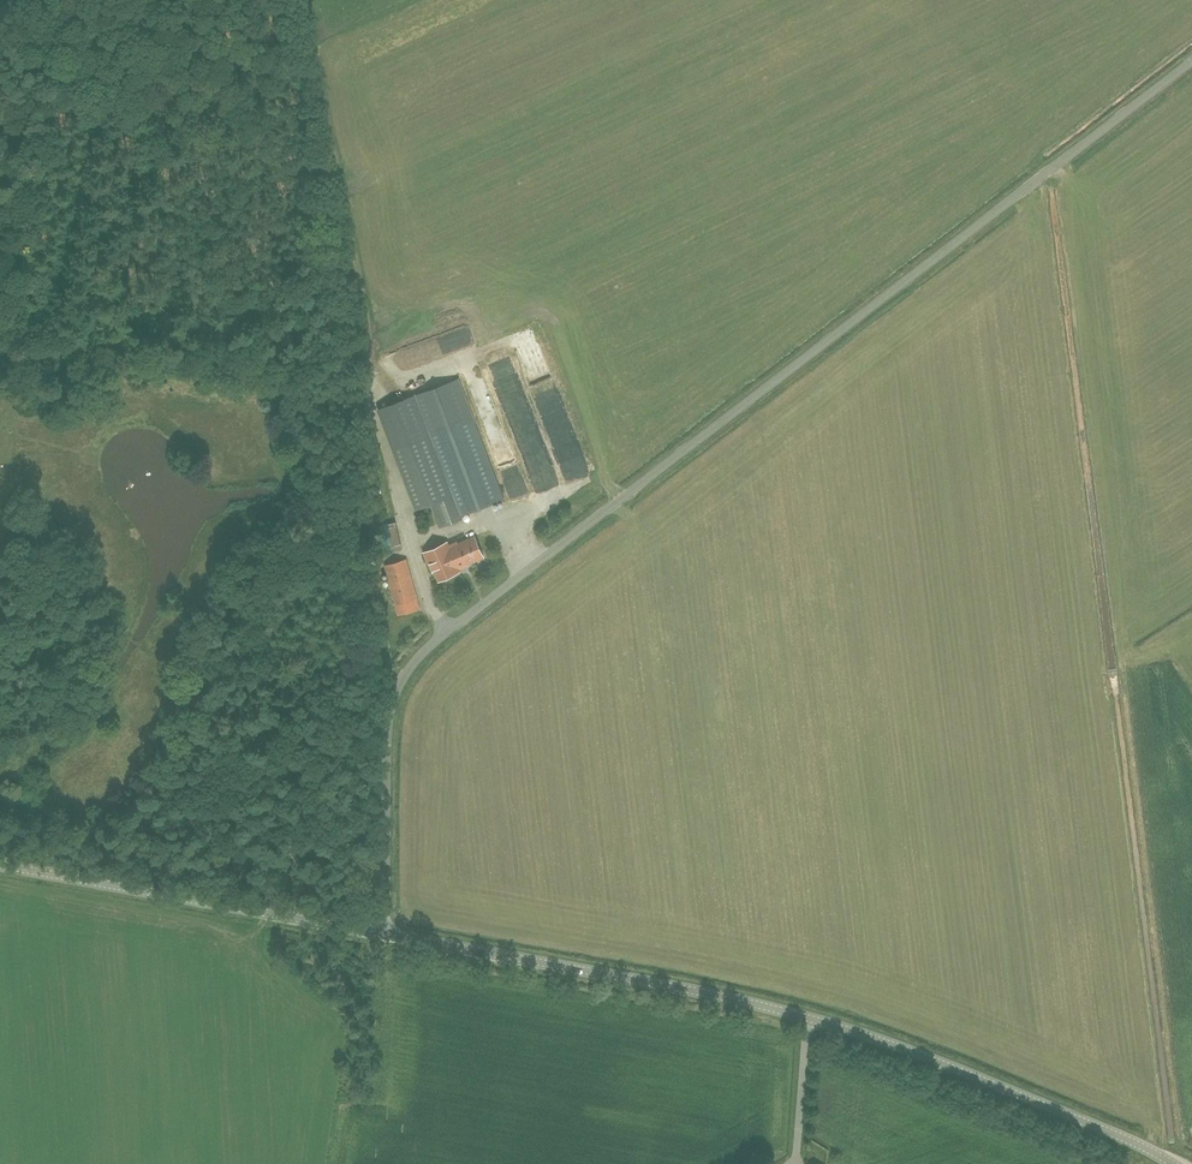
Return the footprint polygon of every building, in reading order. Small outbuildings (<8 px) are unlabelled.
[(382,408),(420,508),(435,503),(444,526),(462,519),(461,515),(504,499),(459,379),(382,408)] [(535,486),(556,480),(539,423),(518,430),(535,486)] [(378,554),(402,549),(396,522),(372,527),(378,554)] [(475,537),(458,544),(457,542),(448,546),(446,542),(424,552),(429,565),(432,564),(439,581),(453,575),(453,573),(468,566),(467,564),(484,557),(475,537)] [(398,615),(420,609),(406,559),(385,565),(398,615)]
